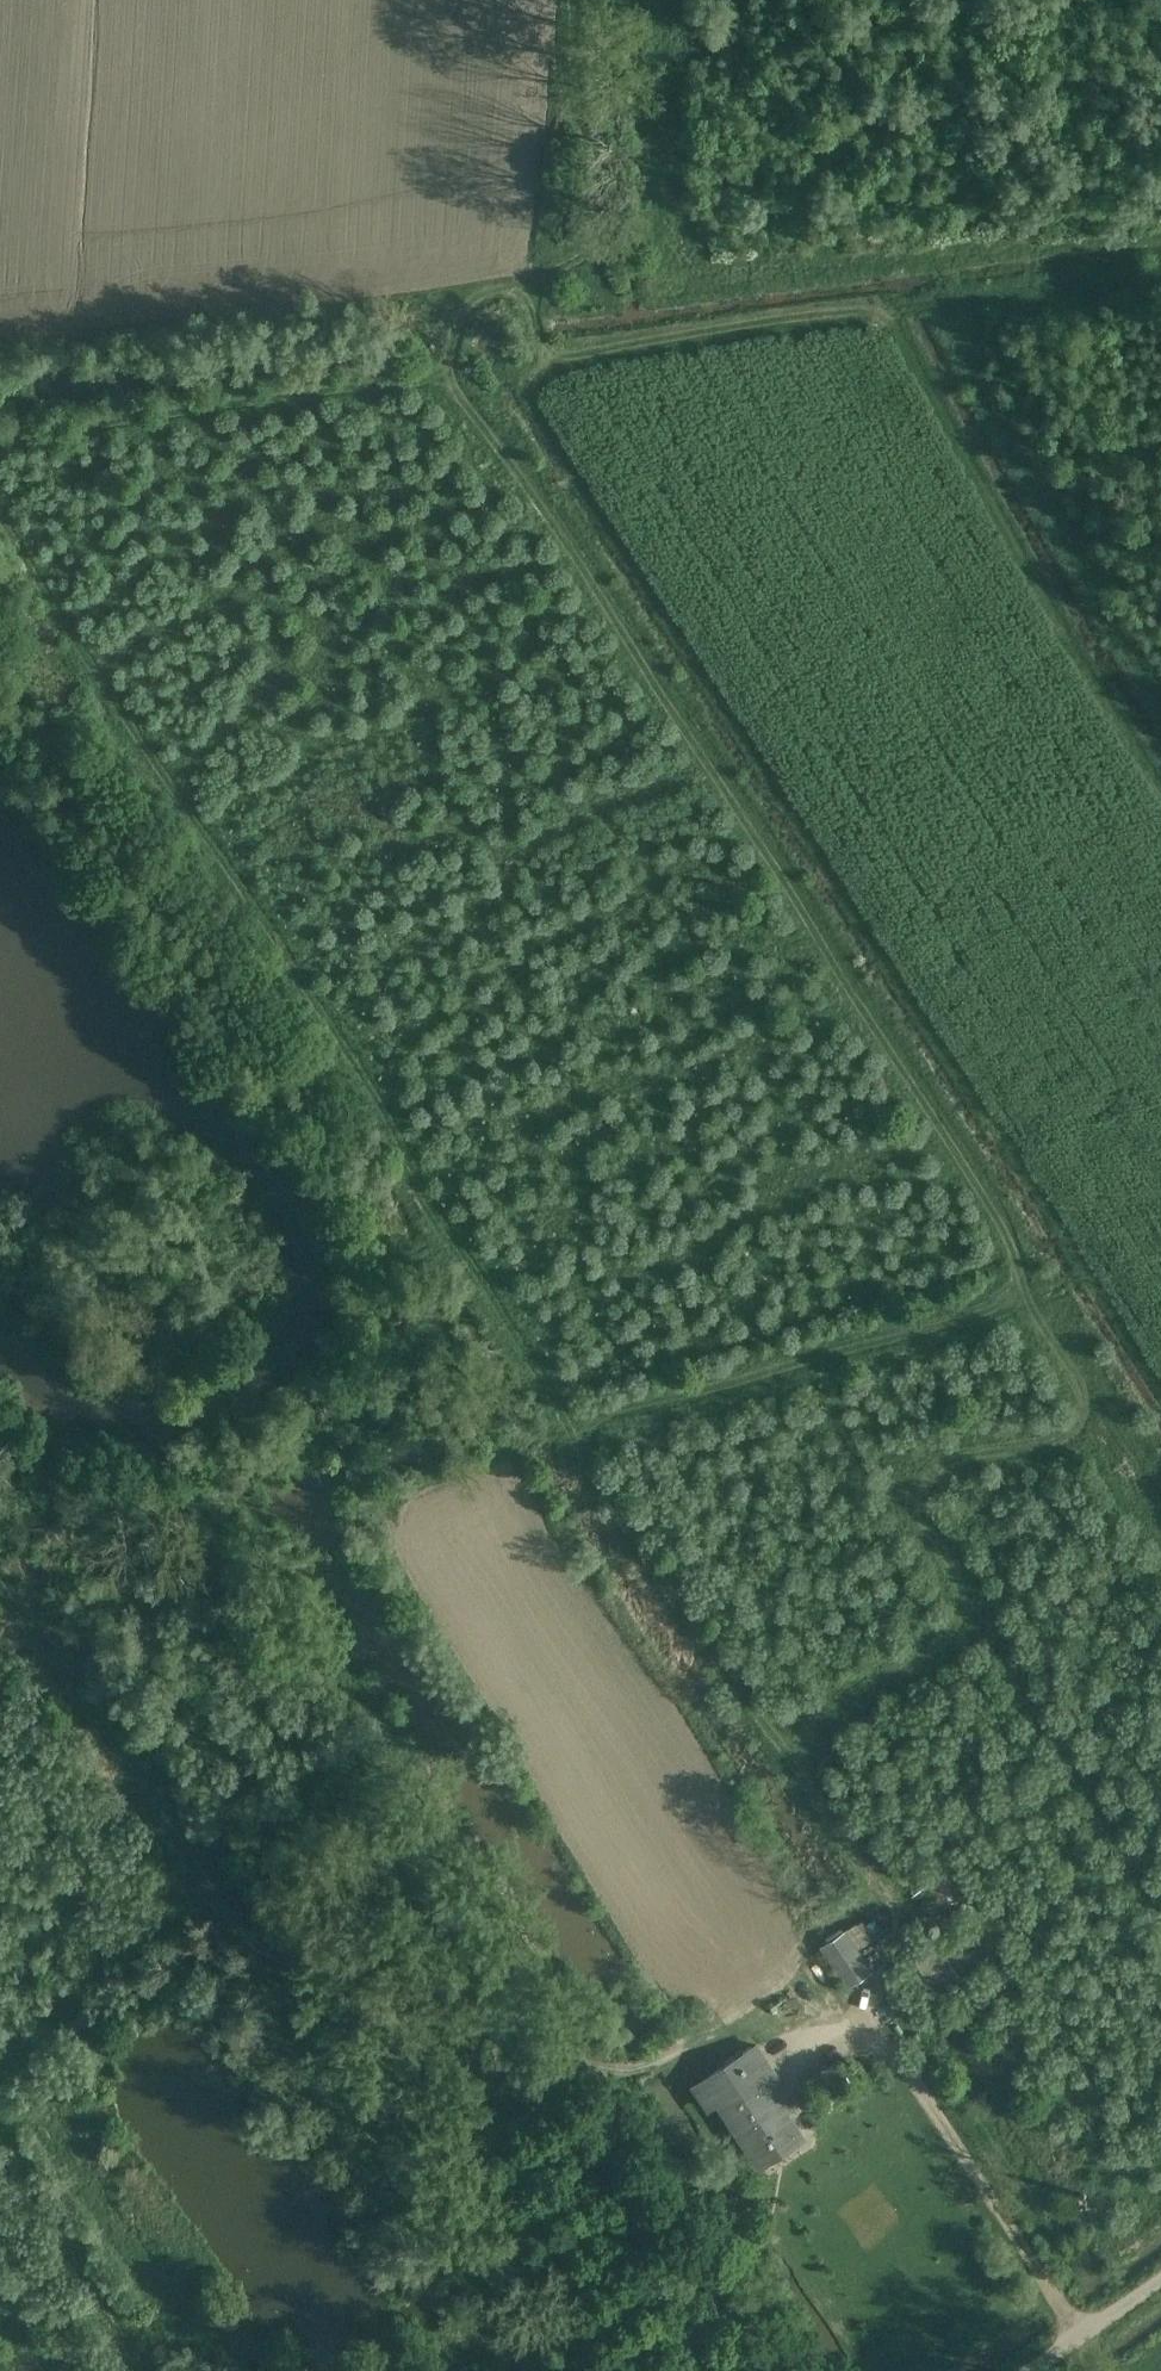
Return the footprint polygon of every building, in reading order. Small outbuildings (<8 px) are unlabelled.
[(872,1971),(859,1951),(845,1930),(821,1946),(847,1987),(872,1971)] [(936,1941),(925,1949),(904,1962),(930,2001),(962,1981),(936,1941)] [(801,2137),(745,2053),(693,2087),(706,2107),(719,2099),(761,2163),(801,2137)] [(698,2266),(707,2280),(722,2270),(719,2266),(712,2256),(698,2266)]
